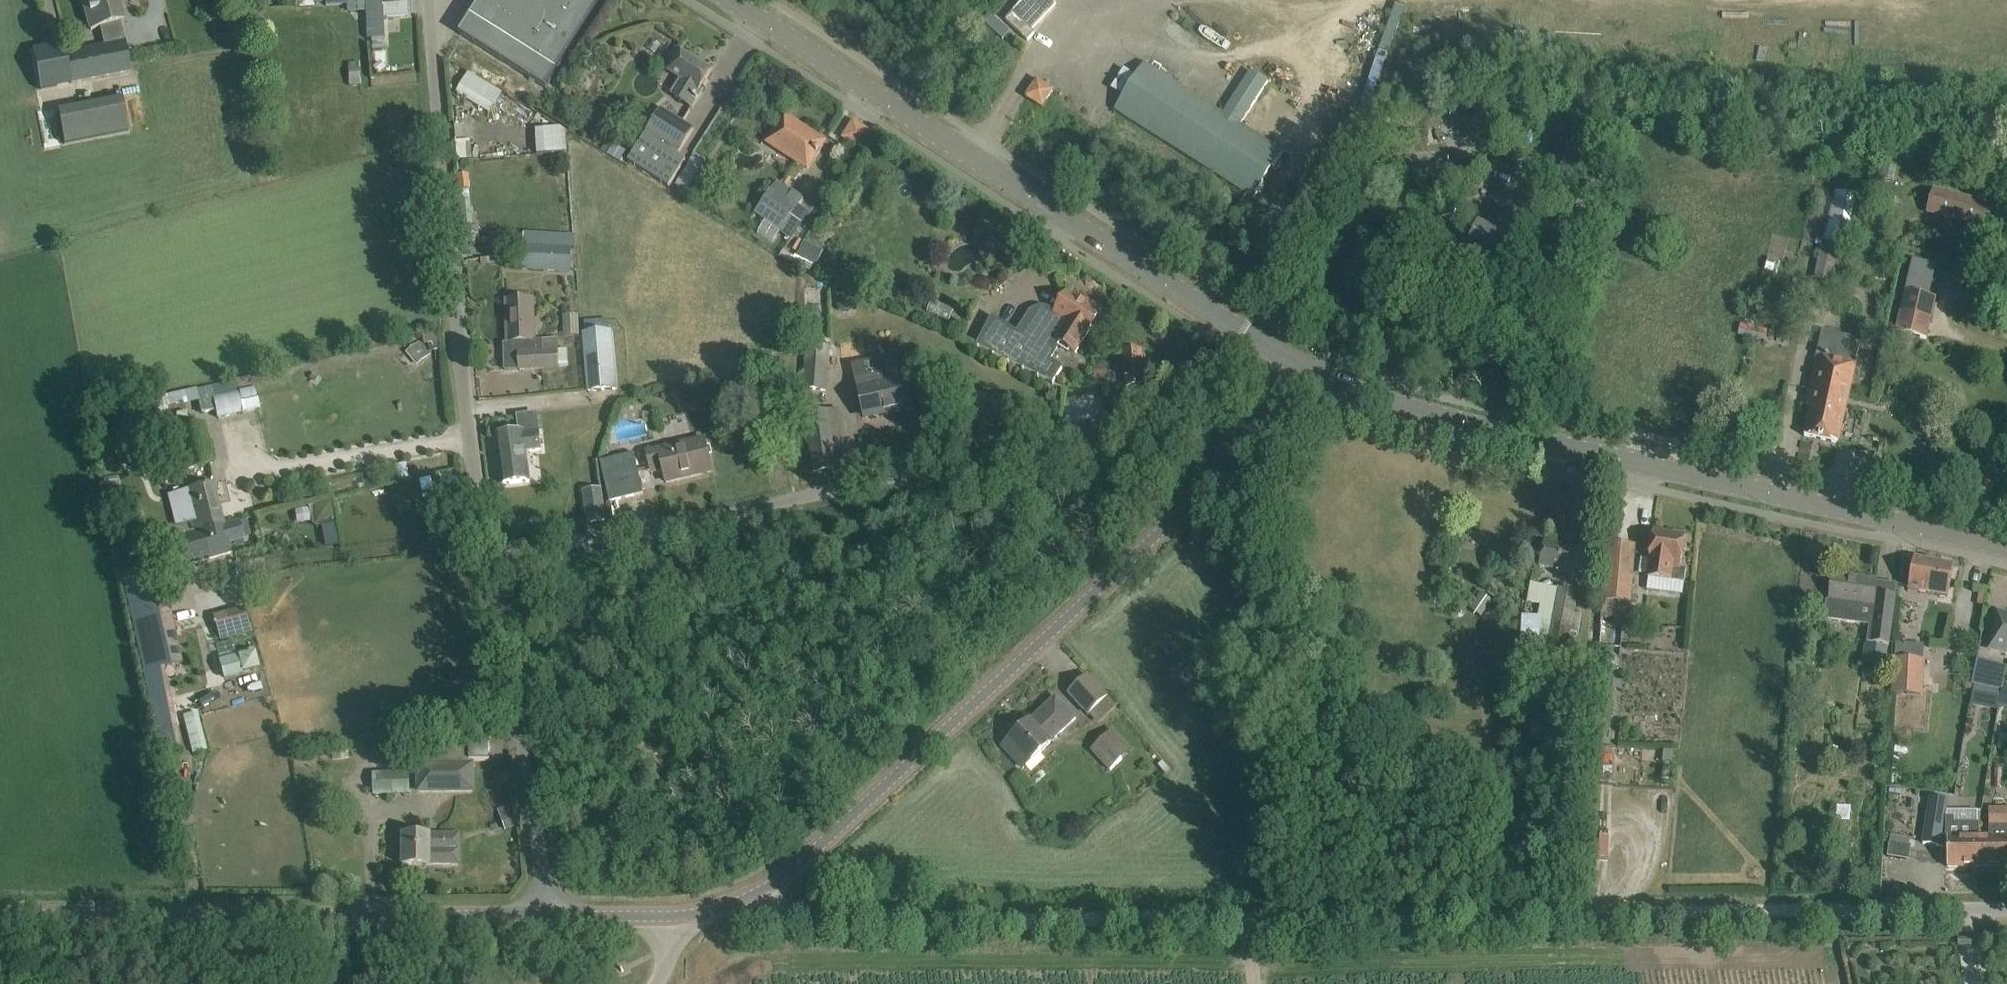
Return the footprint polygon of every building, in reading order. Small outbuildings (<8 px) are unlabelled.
[(91,30),(120,22),(116,7),(118,6),(117,0),(83,0),(91,30)] [(313,3),(325,2),(325,7),(340,5),(341,13),(365,11),(366,39),(384,38),(383,6),(378,7),(377,0),(312,0),(313,3)] [(459,34),(546,89),(601,2),(597,0),(481,0),(459,34)] [(1005,21),(1027,42),(1035,34),(1031,30),(1032,29),(1056,3),(1052,0),(1025,0),(1005,21)] [(64,43),(32,49),(40,90),(56,87),(132,72),(126,40),(103,45),(66,52),(64,43)] [(677,49),(667,66),(665,69),(683,80),(673,95),(692,107),(702,91),(700,90),(712,71),(677,49)] [(1145,64),(1115,110),(1254,199),(1283,152),(1241,125),(1269,82),(1251,71),(1223,114),(1145,64)] [(468,72),(456,94),(491,114),(503,93),(468,72)] [(1053,91),(1037,81),(1027,97),(1042,107),(1053,91)] [(60,142),(128,133),(123,98),(56,106),(60,142)] [(679,151),(693,129),(661,109),(647,131),(679,151)] [(785,116),(774,133),(768,143),(808,169),(823,144),(804,132),(805,129),(785,116)] [(686,160),(645,134),(628,161),(669,188),(686,160)] [(503,155),(480,157),(481,165),(504,163),(503,155)] [(690,163),(676,184),(687,192),(701,170),(690,163)] [(468,174),(457,175),(459,191),(460,191),(469,190),(470,190),(468,174)] [(777,182),(765,200),(755,214),(781,232),(803,200),(777,182)] [(825,184),(817,196),(828,202),(835,190),(825,184)] [(1994,204),(1933,188),(1927,214),(1988,230),(1994,204)] [(1835,191),(1824,240),(1845,245),(1856,195),(1835,191)] [(1466,219),(1460,232),(1473,238),(1468,250),(1500,264),(1510,240),(1515,242),(1524,245),(1534,221),(1525,217),(1497,206),(1487,229),(1479,225),(1466,219)] [(1978,264),(1982,247),(1960,241),(1956,258),(1978,264)] [(804,243),(798,256),(814,264),(816,265),(822,252),(804,243)] [(571,272),(573,249),(524,246),(523,269),(571,272)] [(1840,251),(1822,247),(1816,276),(1833,281),(1840,251)] [(818,278),(808,274),(805,282),(816,286),(818,278)] [(1936,296),(1905,289),(1896,328),(1928,335),(1936,296)] [(1100,313),(1067,293),(1055,314),(1047,309),(1042,308),(1035,310),(1031,313),(1026,320),(1017,334),(992,318),(978,346),(1053,383),(1052,384),(1054,385),(1054,384),(1054,383),(1062,369),(1050,361),(1060,344),(1076,353),(1100,313)] [(532,300),(507,301),(509,353),(519,352),(520,370),(559,369),(558,339),(534,340),(532,300)] [(579,334),(579,315),(564,314),(563,333),(579,334)] [(613,330),(584,333),(589,390),(618,387),(613,330)] [(1822,332),(1811,386),(1806,405),(1811,406),(1805,437),(1838,444),(1842,424),(1861,340),(1822,332)] [(803,390),(813,391),(827,393),(830,347),(823,346),(823,335),(807,334),(803,390)] [(1123,351),(1126,386),(1144,385),(1141,350),(1123,351)] [(895,413),(913,409),(904,367),(898,369),(895,355),(871,360),(874,374),(857,378),(865,417),(895,410),(895,413)] [(240,385),(239,379),(231,381),(165,395),(167,406),(199,399),(202,413),(218,410),(220,419),(259,409),(253,383),(240,385)] [(839,412),(810,415),(806,416),(814,472),(847,467),(839,412)] [(768,425),(757,427),(760,440),(771,437),(768,425)] [(524,432),(496,435),(502,485),(530,481),(526,450),(540,448),(539,433),(524,435),(524,432)] [(704,438),(647,452),(651,468),(662,465),(666,483),(712,472),(704,438)] [(633,453),(621,456),(601,461),(605,477),(604,478),(610,502),(644,493),(636,464),(637,464),(636,459),(634,459),(633,453)] [(120,457),(101,454),(98,472),(117,475),(120,457)] [(167,495),(176,528),(192,523),(193,529),(206,525),(208,531),(240,521),(224,525),(213,484),(167,495)] [(601,490),(583,491),(587,522),(605,520),(601,490)] [(331,502),(309,507),(312,525),(317,528),(321,527),(325,548),(339,545),(331,502)] [(245,539),(240,521),(208,531),(206,525),(193,529),(192,523),(176,528),(163,531),(175,569),(231,553),(228,544),(245,539)] [(1649,578),(1647,590),(1683,595),(1684,583),(1686,569),(1681,568),(1685,538),(1653,533),(1650,553),(1649,560),(1651,560),(1649,578)] [(1608,543),(1607,563),(1602,618),(1629,619),(1636,545),(1608,543)] [(1544,544),(1540,563),(1540,566),(1580,575),(1585,552),(1544,544)] [(1914,558),(1911,578),(1908,589),(1948,597),(1954,566),(1914,558)] [(161,566),(125,574),(155,723),(175,719),(165,667),(182,664),(161,566)] [(1895,594),(1875,591),(1876,579),(1834,573),(1830,600),(1826,600),(1823,619),(1869,625),(1867,642),(1888,645),(1895,594)] [(1545,667),(1564,670),(1571,631),(1579,632),(1582,614),(1576,613),(1579,592),(1531,583),(1527,602),(1540,605),(1537,621),(1522,619),(1521,647),(1546,649),(1545,667)] [(1483,618),(1494,603),(1484,596),(1486,594),(1479,589),(1475,594),(1479,598),(1471,609),(1483,618)] [(1919,606),(1907,603),(1903,624),(1915,626),(1919,606)] [(242,606),(211,616),(218,640),(250,631),(242,606)] [(1998,613),(1989,651),(2006,655),(2006,615),(1998,613)] [(260,670),(255,652),(238,655),(242,673),(260,670)] [(1893,659),(1891,693),(1921,695),(1924,661),(1923,660),(1895,659),(1893,659)] [(1089,715),(1108,697),(1088,675),(1068,693),(1089,715)] [(1600,682),(1599,696),(1611,697),(1612,683),(1600,682)] [(2000,699),(2001,689),(1974,685),(1973,694),(2000,699)] [(1056,697),(1041,711),(1003,746),(1023,768),(1050,744),(1050,743),(1076,719),(1056,697)] [(192,714),(182,717),(187,737),(197,735),(192,714)] [(1113,729),(1092,750),(1109,768),(1122,755),(1119,751),(1127,744),(1113,729)] [(475,746),(416,746),(416,793),(475,792),(475,761),(489,760),(489,745),(475,746)] [(373,773),(374,793),(410,792),(409,772),(373,773)] [(1947,848),(1947,867),(1979,867),(1979,838),(1979,824),(1955,824),(1955,818),(1946,818),(1949,800),(1930,796),(1922,844),(1947,848)] [(1979,867),(2006,867),(2006,809),(2006,797),(1989,797),(1989,838),(1979,838),(1979,867)] [(504,830),(519,826),(513,803),(498,806),(504,830)] [(401,835),(401,865),(463,865),(463,850),(444,849),(444,835),(401,835)] [(1889,859),(1910,858),(1909,837),(1888,838),(1889,859)] [(1982,965),(1979,941),(1959,943),(1962,967),(1982,965)]
